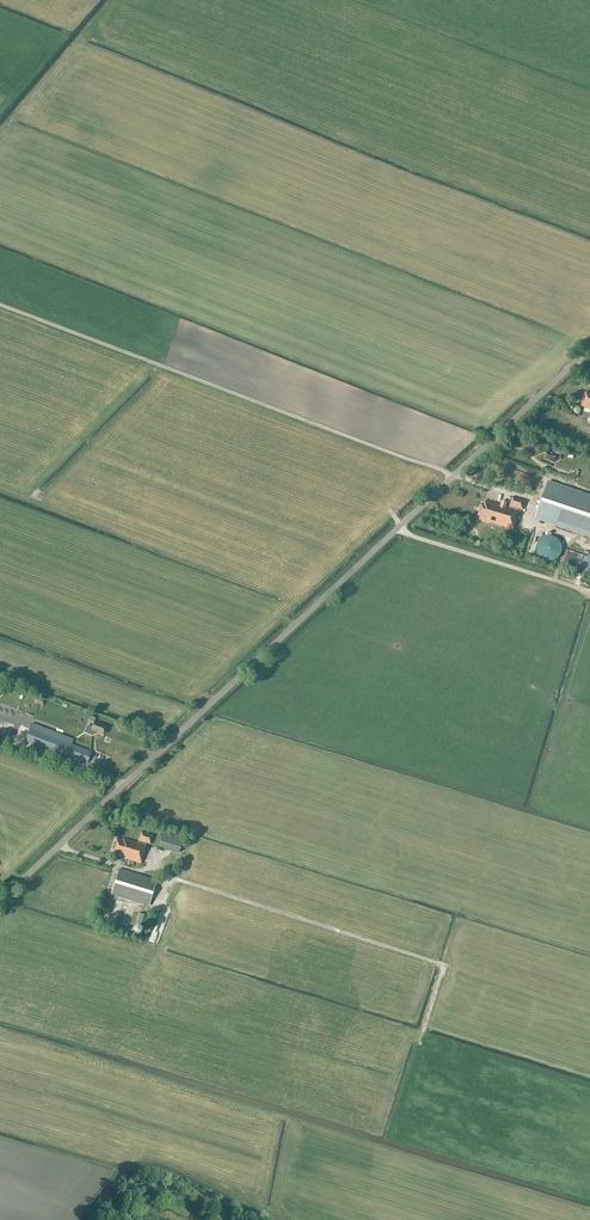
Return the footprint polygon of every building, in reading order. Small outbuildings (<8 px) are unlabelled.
[(562,455),(553,453),(552,453),(547,452),(545,459),(550,461),(553,462),(554,462),(556,457),(561,459),(562,455)] [(548,481),(535,519),(589,538),(589,495),(548,481)] [(479,519),(488,522),(514,530),(518,517),(516,516),(519,509),(523,510),(526,501),(525,501),(512,497),(510,506),(509,508),(506,507),(508,503),(502,501),(501,506),(485,501),(484,504),(481,504),(478,515),(480,516),(479,519)] [(549,562),(550,562),(551,562),(553,561),(554,561),(556,560),(557,559),(559,558),(560,557),(561,556),(562,554),(562,552),(563,551),(563,549),(562,547),(562,546),(562,544),(561,543),(560,542),(560,541),(558,540),(557,539),(556,538),(554,537),(553,537),(551,536),(549,536),(547,537),(546,537),(544,538),(543,539),(541,540),(540,541),(539,542),(539,543),(538,544),(538,546),(537,547),(537,549),(537,551),(538,552),(538,554),(539,556),(540,557),(541,558),(543,559),(544,560),(546,561),(547,561),(549,562)] [(87,725),(85,732),(84,733),(92,736),(95,735),(98,734),(103,735),(106,726),(94,722),(92,727),(87,725)] [(32,723),(25,741),(87,764),(91,752),(89,751),(91,745),(32,723)] [(138,843),(123,838),(122,840),(116,838),(112,853),(118,854),(118,856),(141,864),(145,851),(144,850),(146,845),(145,845),(145,843),(150,844),(153,835),(141,832),(138,843)] [(169,873),(170,873),(171,873),(172,872),(173,872),(174,871),(175,871),(176,870),(176,869),(177,868),(177,867),(177,866),(177,865),(177,864),(177,863),(177,862),(176,861),(176,860),(175,859),(174,859),(173,858),(172,858),(171,858),(170,857),(169,857),(168,858),(167,858),(166,858),(165,859),(164,860),(163,861),(163,862),(162,863),(162,864),(162,865),(162,866),(162,867),(163,868),(163,869),(164,870),(165,871),(166,872),(167,872),(168,873),(169,873)] [(119,870),(113,887),(111,895),(148,906),(156,881),(119,870)] [(112,912),(108,922),(115,925),(119,915),(112,912)] [(134,926),(145,930),(149,917),(138,914),(134,926)]
